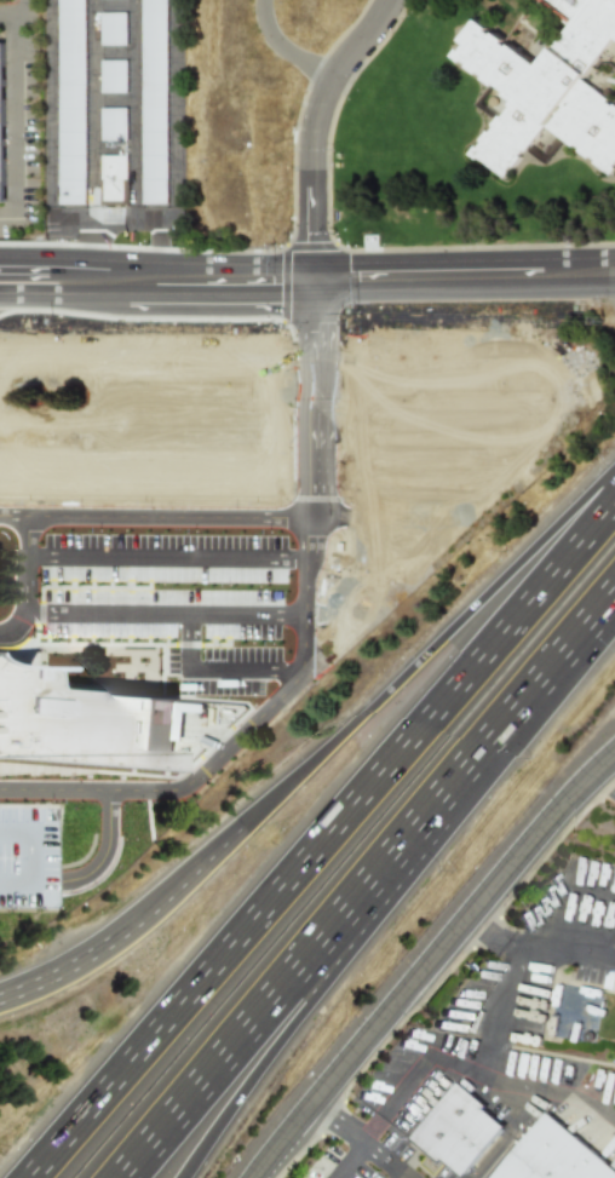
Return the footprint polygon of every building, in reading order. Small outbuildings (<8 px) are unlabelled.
[(57,202),(59,0),(89,0),(87,202),(57,202)] [(140,201),(142,0),(169,0),(167,202),(140,201)] [(574,30),(533,0),(614,0),(614,45),(584,84),(614,107),(614,185),(545,133),(504,183),(471,159),(511,108),(453,64),(479,31),(538,75),(574,30)] [(103,8),(131,8),(131,45),(103,45),(103,8)] [(102,58),(130,58),(128,94),(100,93),(102,58)] [(103,104),(131,105),(131,140),(102,140),(103,104)] [(102,154),(130,154),(130,202),(102,202),(102,154)] [(85,650),(85,518),(76,518),(76,528),(62,528),(61,414),(0,415),(0,650),(85,650)] [(339,607),(340,518),(252,517),(251,606),(339,607)] [(192,550),(232,550),(232,518),(192,518),(192,550)] [(231,571),(143,570),(142,660),(231,661),(231,571)] [(243,692),(262,693),(262,662),(292,662),(292,640),(324,640),(324,625),(339,625),(339,614),(244,613),(243,692)] [(159,770),(0,758),(0,667),(1,667),(17,668),(21,668),(21,670),(27,670),(28,685),(28,686),(30,689),(33,690),(36,690),(173,701),(173,708),(172,708),(169,753),(160,753),(159,770)] [(57,908),(0,907),(0,808),(57,808),(57,881),(57,908)] [(412,1133),(458,1079),(508,1122),(462,1177),(412,1133)] [(552,1110),(614,1164),(614,1177),(494,1177),(552,1110)]
